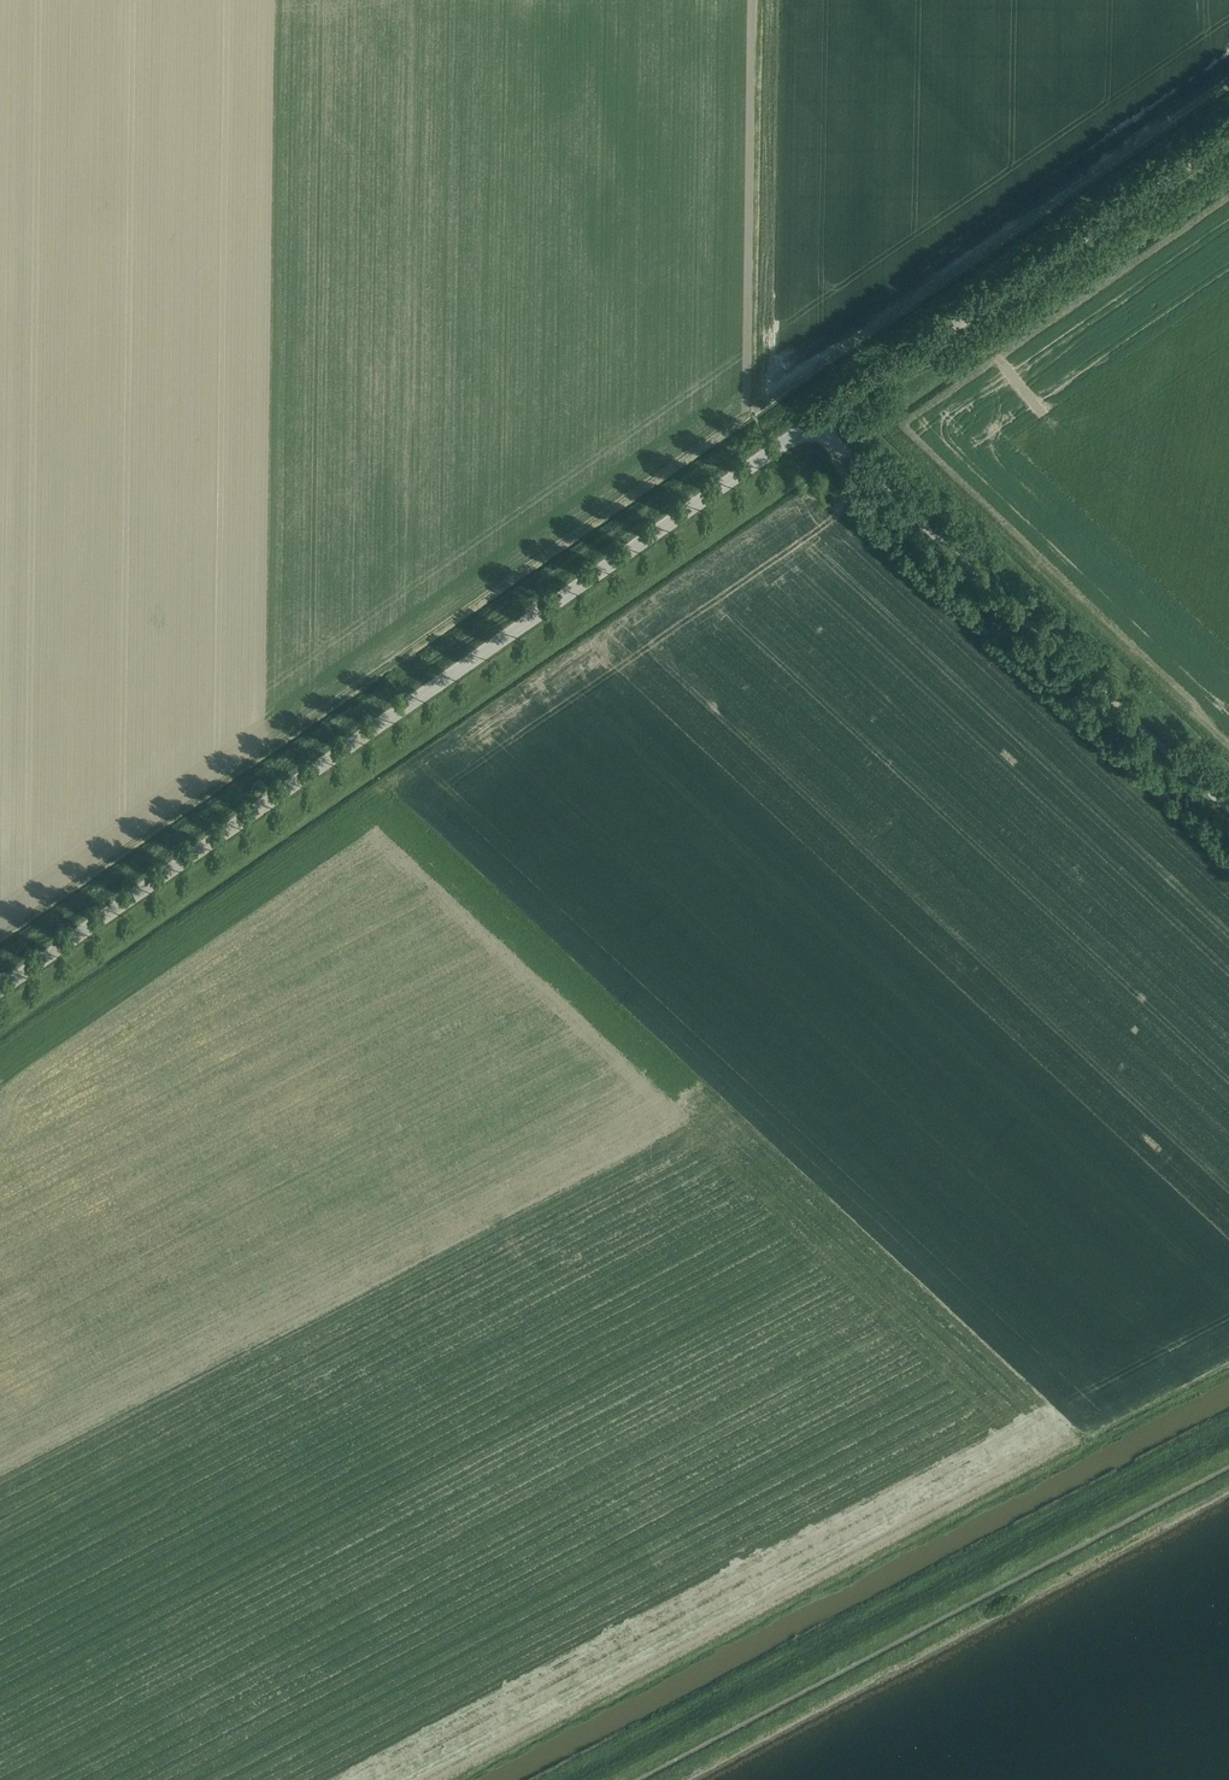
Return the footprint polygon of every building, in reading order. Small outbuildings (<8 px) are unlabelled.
[(1146,1364),(1155,1359),(1152,1353),(1143,1358),(1146,1364)]
